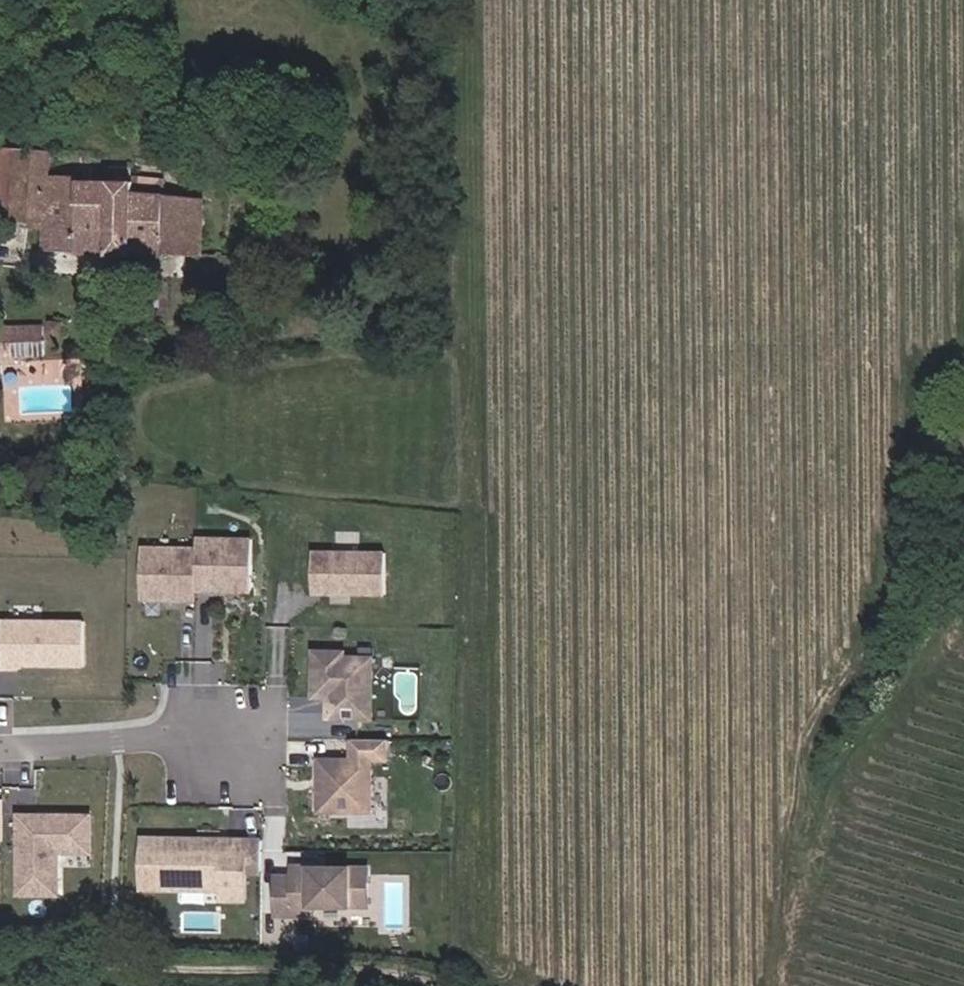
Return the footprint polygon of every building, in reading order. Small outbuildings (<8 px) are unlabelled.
[(179,201),(139,200),(138,186),(81,183),(78,181),(54,179),(54,147),(41,147),(41,152),(0,150),(0,220),(30,220),(31,198),(51,199),(52,225),(52,249),(201,254),(204,202),(179,201)] [(31,198),(30,220),(30,225),(52,225),(51,199),(31,198)] [(50,329),(50,346),(70,346),(70,330),(50,329)] [(204,553),(149,552),(148,603),(203,604),(204,594),(258,594),(259,543),(204,542),(204,553)] [(392,561),(320,561),(320,602),(392,602),(392,561)] [(88,628),(12,628),(12,670),(88,670),(88,628)] [(349,656),(319,656),(319,703),(337,703),(337,710),(333,709),(333,724),(378,724),(378,662),(349,662),(349,656)] [(358,767),(324,767),(324,820),(377,820),(377,768),(391,768),(392,747),(358,746),(358,767)] [(95,820),(22,821),(23,902),(62,902),(62,858),(95,858),(95,820)] [(204,843),(147,843),(147,893),(186,893),(186,887),(226,887),(226,903),(250,903),(251,875),(267,875),(267,844),(221,843),(217,848),(207,847),(204,843)] [(296,874),(280,874),(280,912),(315,912),(315,902),(370,902),(370,865),(296,865),(296,874)]
